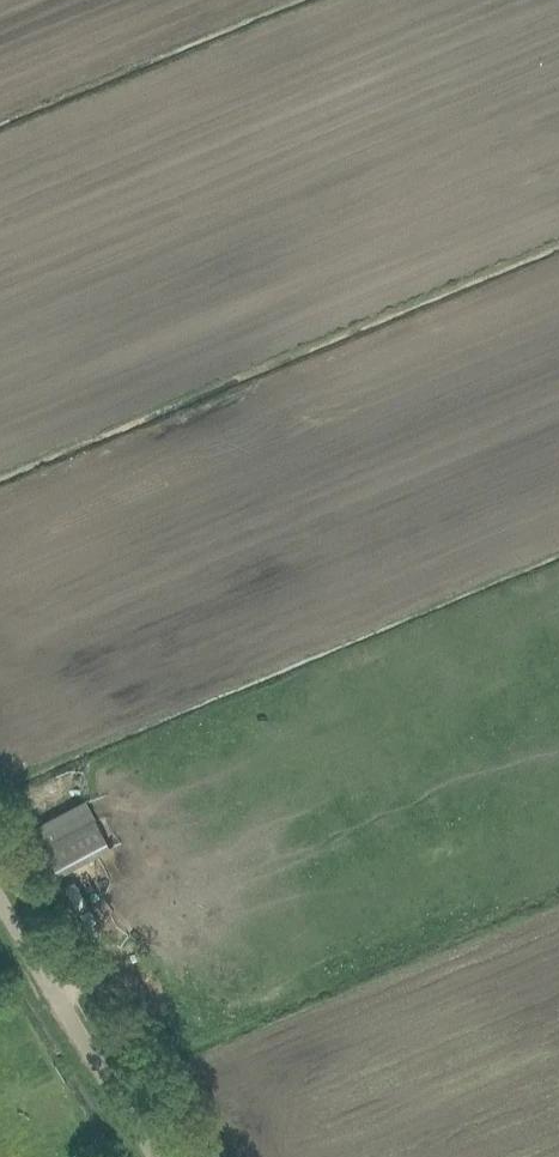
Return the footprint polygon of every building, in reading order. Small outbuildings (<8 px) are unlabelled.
[(58,875),(109,849),(86,804),(35,830),(58,875)]
